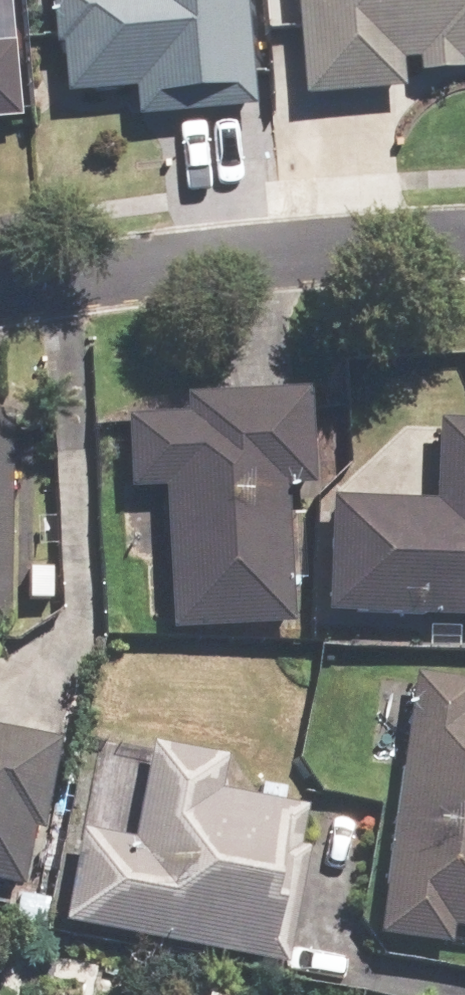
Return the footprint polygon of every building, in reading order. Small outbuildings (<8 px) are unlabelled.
[(239,0),(48,0),(57,96),(129,89),(131,117),(249,107),(239,0)] [(300,93),(396,84),(394,60),(410,58),(411,68),(464,63),(464,0),(292,0),(300,93)] [(13,118),(7,43),(0,44),(0,119),(13,118)] [(303,390),(181,396),(182,415),(123,418),(127,489),(160,487),(167,627),(283,621),(277,485),(307,483),(303,390)] [(319,612),(464,617),(464,421),(432,420),(430,502),(323,499),(319,612)] [(409,674),(373,930),(464,943),(464,681),(409,674)] [(15,885),(26,828),(33,829),(50,738),(0,728),(0,882),(15,885)] [(77,828),(59,922),(280,963),(309,810),(214,792),(221,758),(147,745),(130,838),(77,828)]
